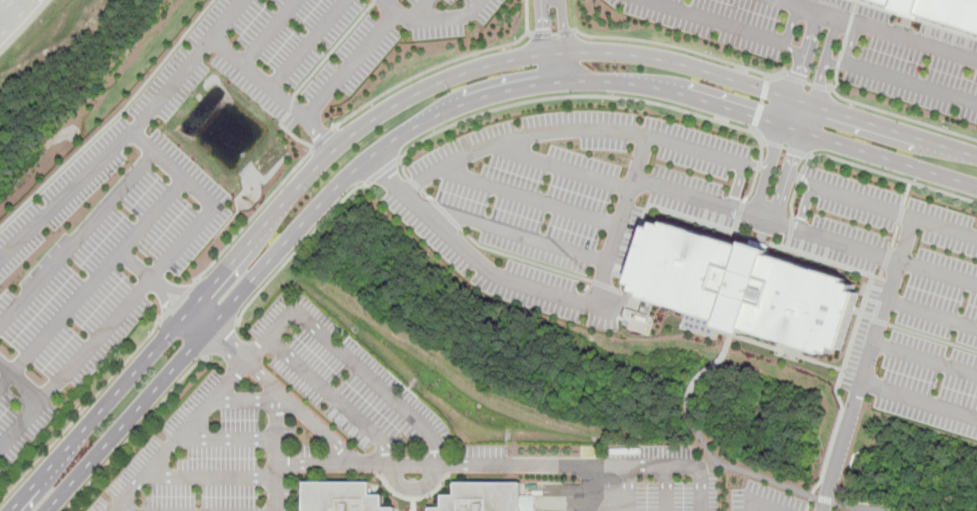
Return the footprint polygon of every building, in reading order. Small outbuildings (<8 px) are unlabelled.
[(898,5),(880,0),(976,0),(976,31),(922,13),(921,16),(897,9),(898,5)] [(667,223),(745,248),(747,241),(772,250),(771,253),(848,278),(847,281),(856,284),(854,290),(861,292),(843,349),(836,347),(834,353),(825,350),(824,353),(747,329),(745,333),(720,325),(721,321),(643,297),(644,292),(635,290),(637,284),(632,282),(649,229),(655,231),(657,224),(666,227),(667,223)] [(399,509),(399,510),(307,510),(307,484),(374,484),(374,496),(387,496),(387,509),(399,509)] [(527,484),(527,510),(433,510),(433,509),(447,509),(447,496),(459,496),(459,484),(527,484)]
